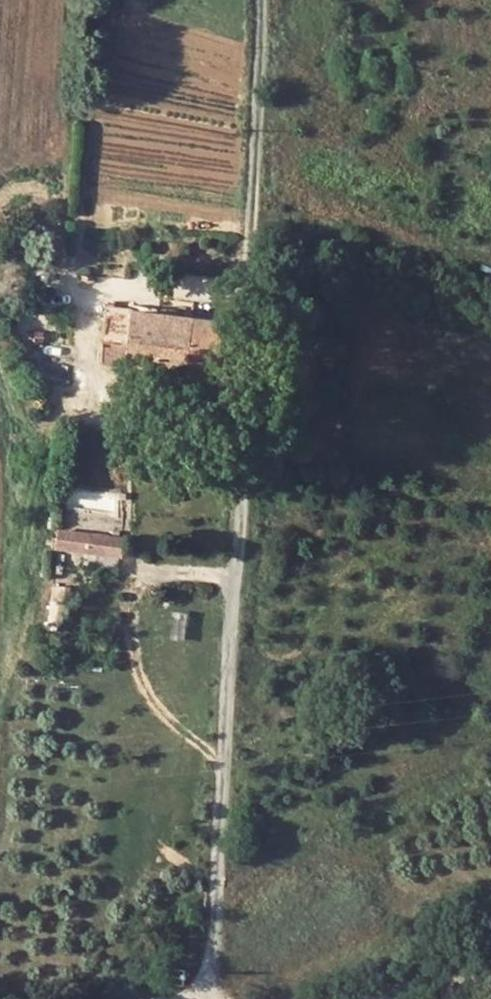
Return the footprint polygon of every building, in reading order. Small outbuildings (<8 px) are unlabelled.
[(129,342),(127,362),(187,369),(193,315),(134,308),(108,305),(104,339),(129,342)] [(220,372),(226,318),(193,315),(187,369),(220,372)] [(129,342),(104,339),(102,360),(127,362),(129,342)] [(85,531),(56,527),(54,545),(83,548),(85,531)] [(85,531),(83,548),(108,551),(110,534),(85,531)] [(110,534),(108,551),(120,553),(122,535),(110,534)] [(50,598),(47,619),(59,620),(62,600),(50,598)]
